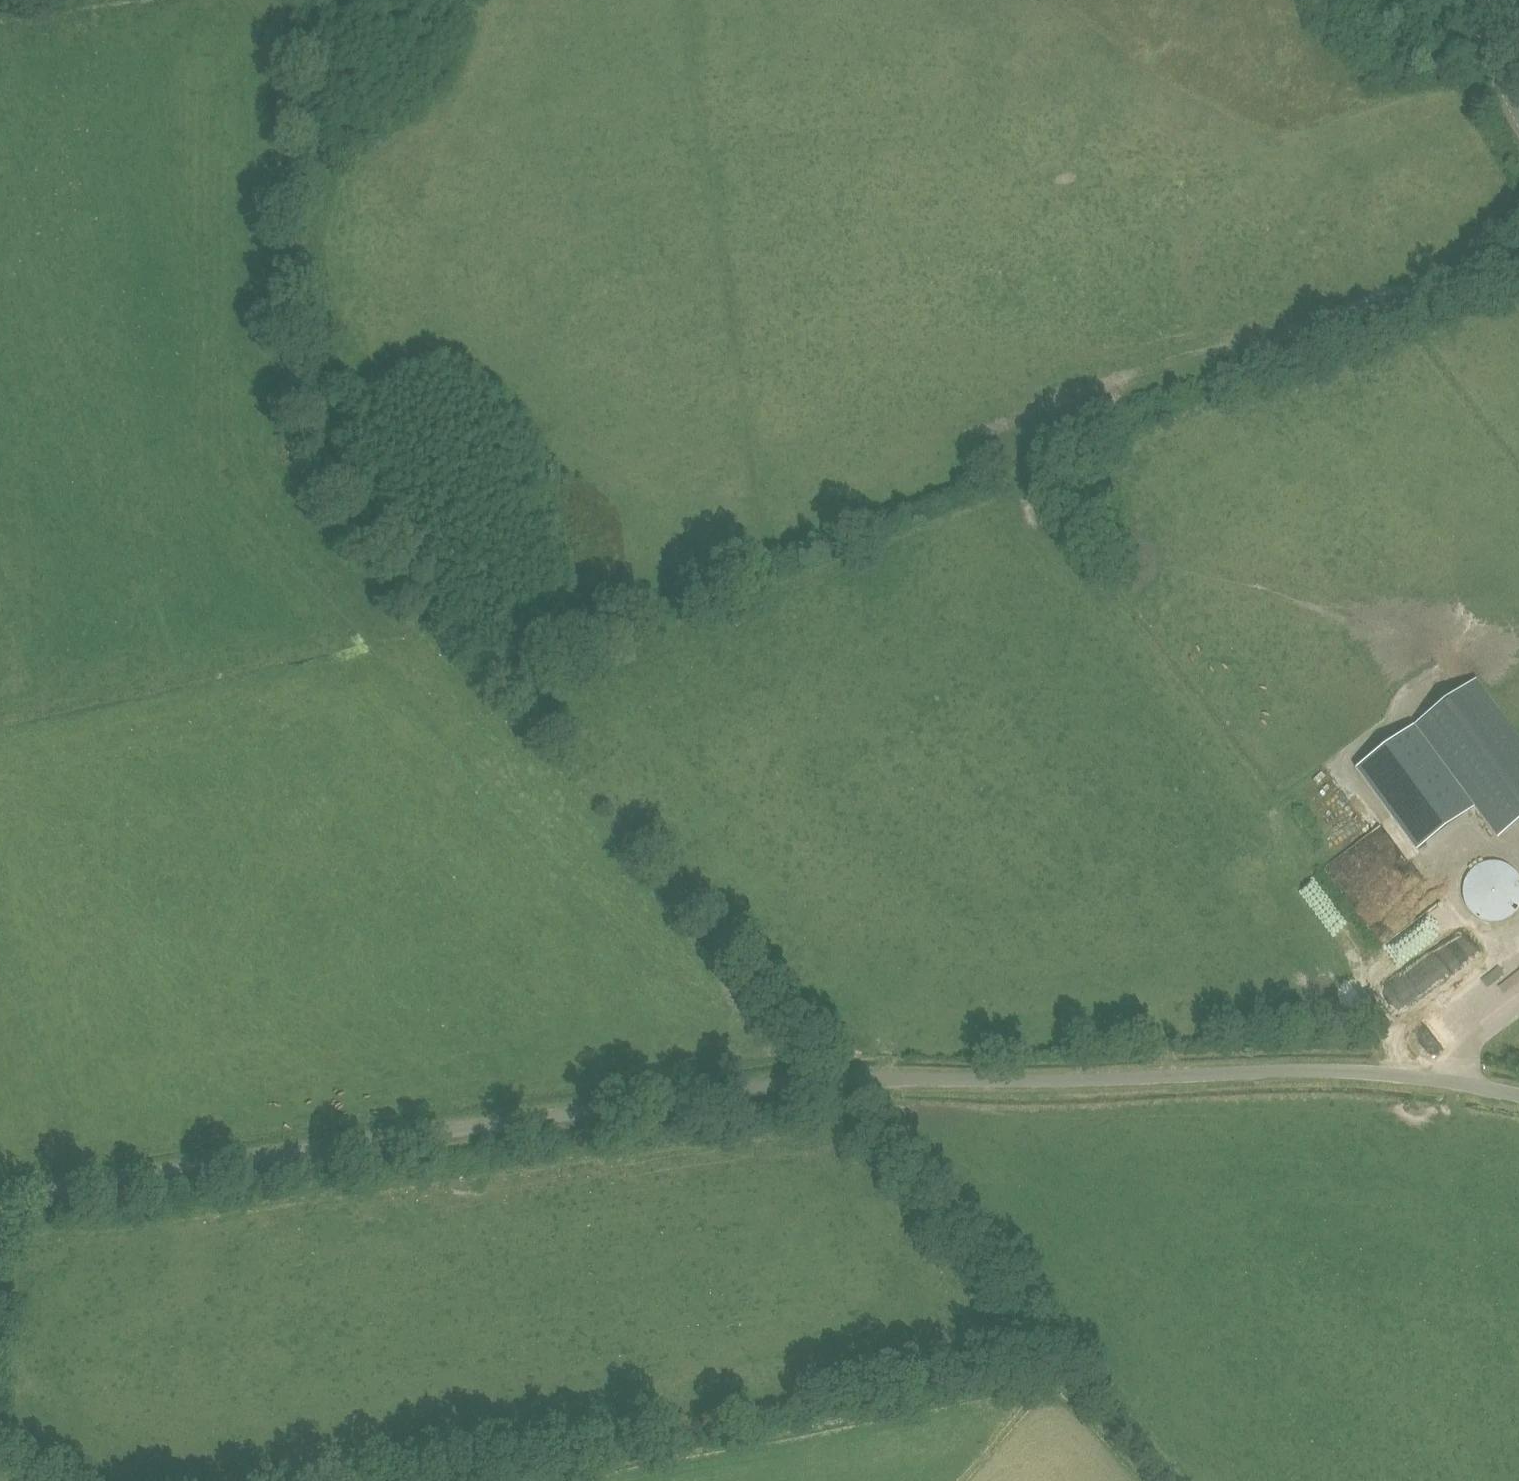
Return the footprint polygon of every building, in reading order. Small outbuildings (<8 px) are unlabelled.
[(1518,821),(1518,740),(1476,681),(1416,725),(1498,836),(1518,821)] [(1517,874),(1515,871),(1512,868),(1509,866),(1505,864),(1502,863),(1498,862),(1494,862),(1491,862),(1487,862),(1483,864),(1480,865),(1476,867),(1473,869),(1471,872),(1469,875),(1467,878),(1465,882),(1464,886),(1464,889),(1464,891),(1464,895),(1465,899),(1466,902),(1468,906),(1470,909),(1472,912),(1475,915),(1478,917),(1481,918),(1485,920),(1489,921),(1492,921),(1496,921),(1500,920),(1504,919),(1507,918),(1510,916),(1513,913),(1516,911),(1518,907),(1518,906),(1518,877),(1517,874)]
